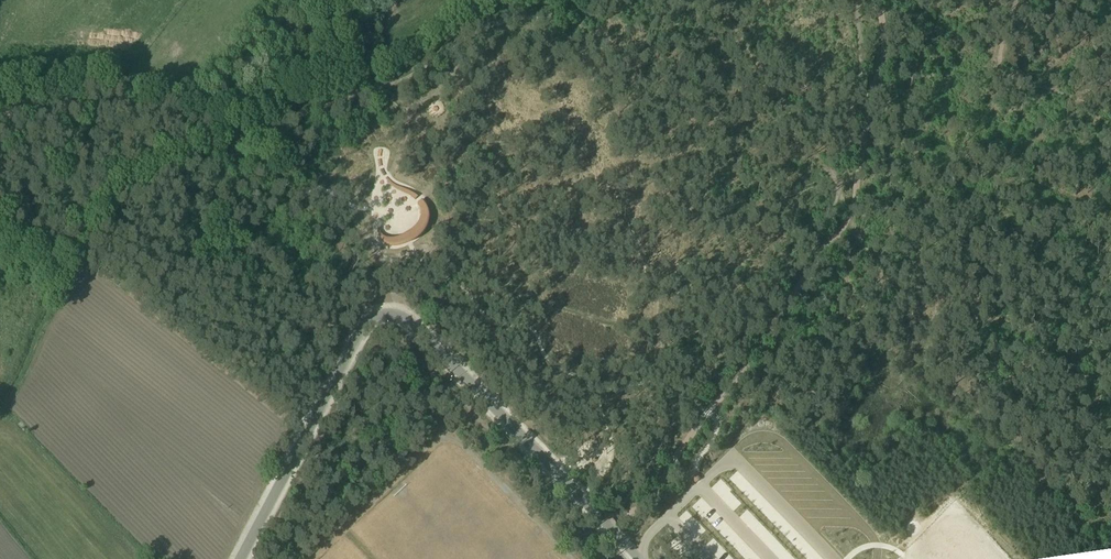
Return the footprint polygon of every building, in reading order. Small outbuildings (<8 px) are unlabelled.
[(389,179),(386,176),(384,178),(385,180),(389,186),(397,191),(404,194),(411,198),(416,203),(418,211),(419,218),(416,226),(409,233),(399,238),(392,239),(384,238),(381,235),(379,230),(378,227),(376,227),(376,230),(377,236),(382,243),(390,247),(402,245),(414,239),(422,231),(426,223),(427,215),(427,208),(422,201),(415,194),(408,190),(400,187),(393,183),(389,179)]
